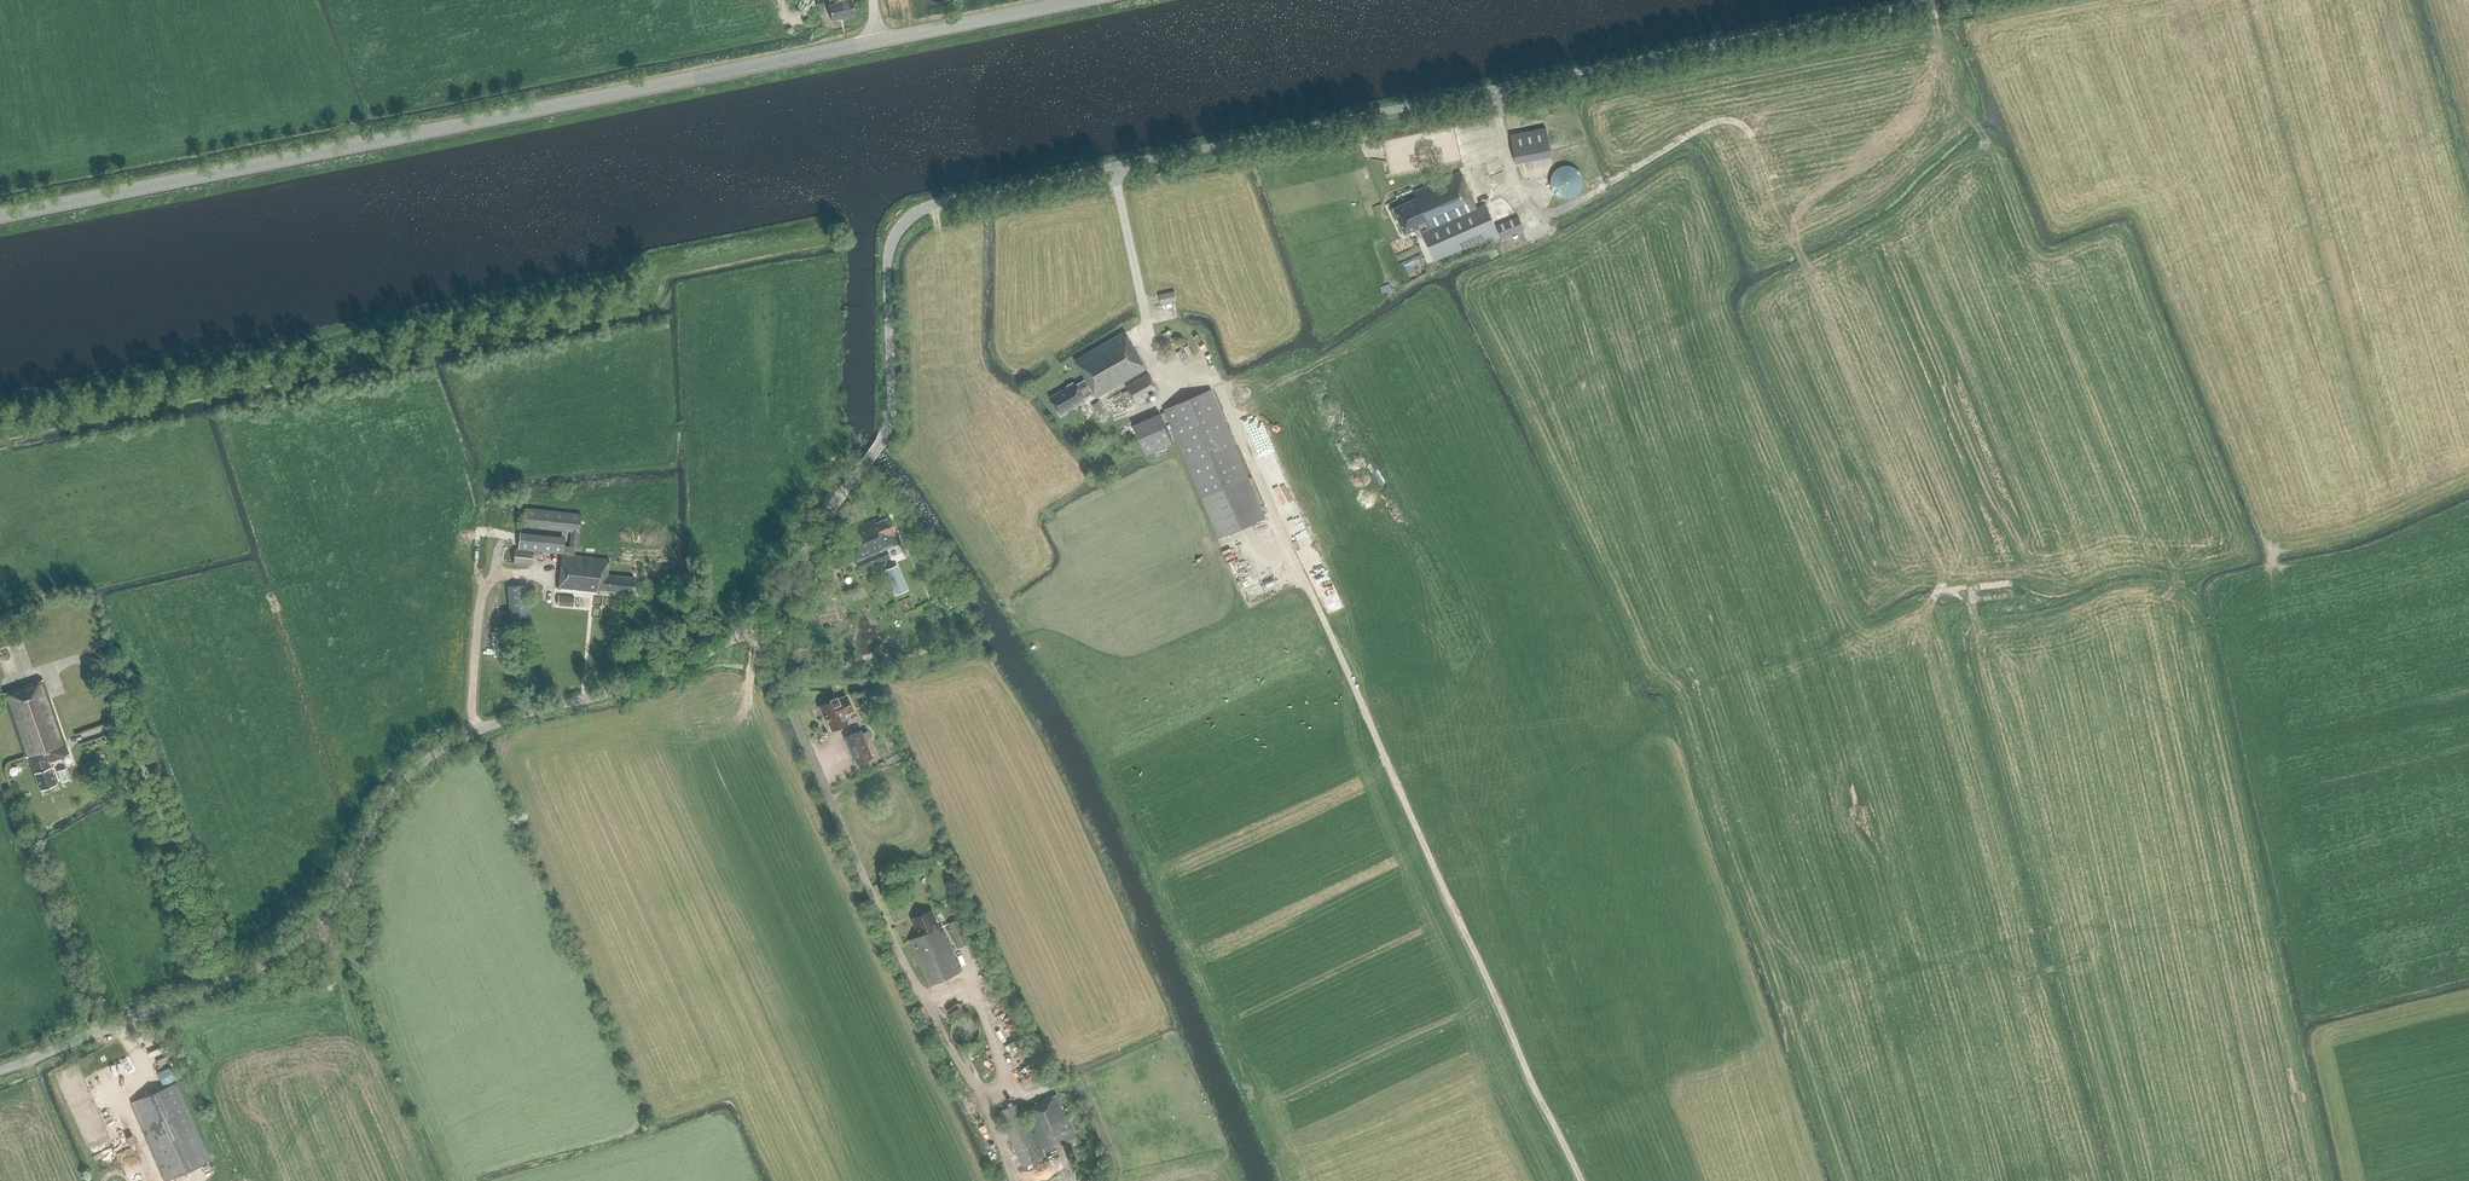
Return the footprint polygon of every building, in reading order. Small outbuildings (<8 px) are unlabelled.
[(828,5),(831,20),(855,15),(852,0),(831,0),(832,4),(828,5)] [(1551,155),(1545,127),(1509,134),(1515,163),(1551,155)] [(1563,145),(1581,143),(1580,131),(1562,133),(1563,145)] [(1581,187),(1582,181),(1581,176),(1578,171),(1574,167),(1569,165),(1563,165),(1558,166),(1554,170),(1550,174),(1549,180),(1550,186),(1552,191),(1557,195),(1562,197),(1568,197),(1573,195),(1578,192),(1581,187)] [(1485,205),(1476,208),(1459,171),(1413,192),(1416,198),(1394,208),(1404,234),(1428,224),(1430,230),(1421,233),(1433,261),(1498,233),(1485,205)] [(1524,230),(1518,216),(1496,225),(1502,239),(1524,230)] [(1177,301),(1175,291),(1159,294),(1161,304),(1177,301)] [(1124,332),(1075,360),(1085,379),(1076,385),(1075,383),(1049,398),(1060,417),(1067,413),(1066,412),(1085,401),(1084,399),(1094,394),(1096,398),(1146,369),(1124,332)] [(1158,390),(1148,373),(1126,386),(1136,403),(1158,390)] [(1218,539),(1265,519),(1210,389),(1163,409),(1164,412),(1161,414),(1164,422),(1168,421),(1218,539)] [(1106,412),(1100,401),(1092,406),(1098,417),(1106,412)] [(1173,444),(1160,413),(1133,425),(1146,455),(1173,444)] [(581,513),(525,508),(523,527),(570,532),(569,546),(578,547),(581,513)] [(868,524),(868,523),(845,531),(860,569),(889,558),(886,548),(900,543),(896,533),(897,532),(891,518),(876,524),(875,521),(868,524)] [(564,536),(520,532),(518,548),(515,547),(513,564),(531,566),(533,551),(562,554),(564,536)] [(632,593),(633,579),(607,575),(608,560),(574,557),(575,547),(563,546),(562,555),(561,555),(557,589),(598,593),(598,590),(632,593)] [(898,578),(894,566),(885,569),(890,581),(898,578)] [(837,589),(832,571),(822,574),(827,593),(828,593),(830,597),(837,595),(835,590),(837,589)] [(530,617),(527,584),(506,586),(509,619),(530,617)] [(574,597),(558,595),(557,605),(573,607),(574,597)] [(49,762),(69,755),(42,680),(3,693),(25,757),(28,756),(40,790),(56,784),(49,762)] [(831,730),(847,724),(843,716),(852,712),(845,696),(836,700),(835,698),(829,701),(829,702),(819,706),(823,717),(825,716),(831,730)] [(860,731),(845,738),(856,764),(872,757),(860,731)] [(70,779),(66,768),(57,771),(61,782),(70,779)] [(929,985),(961,972),(941,928),(939,928),(931,911),(912,920),(918,935),(909,940),(929,985)] [(968,944),(957,919),(949,922),(959,948),(968,944)] [(956,1031),(972,1038),(979,1024),(963,1017),(956,1031)] [(166,1180),(210,1161),(176,1083),(131,1103),(166,1180)] [(1079,1143),(1058,1094),(1025,1108),(1046,1158),(1079,1143)] [(1041,1159),(1017,1104),(999,1112),(1023,1167),(1041,1159)]
